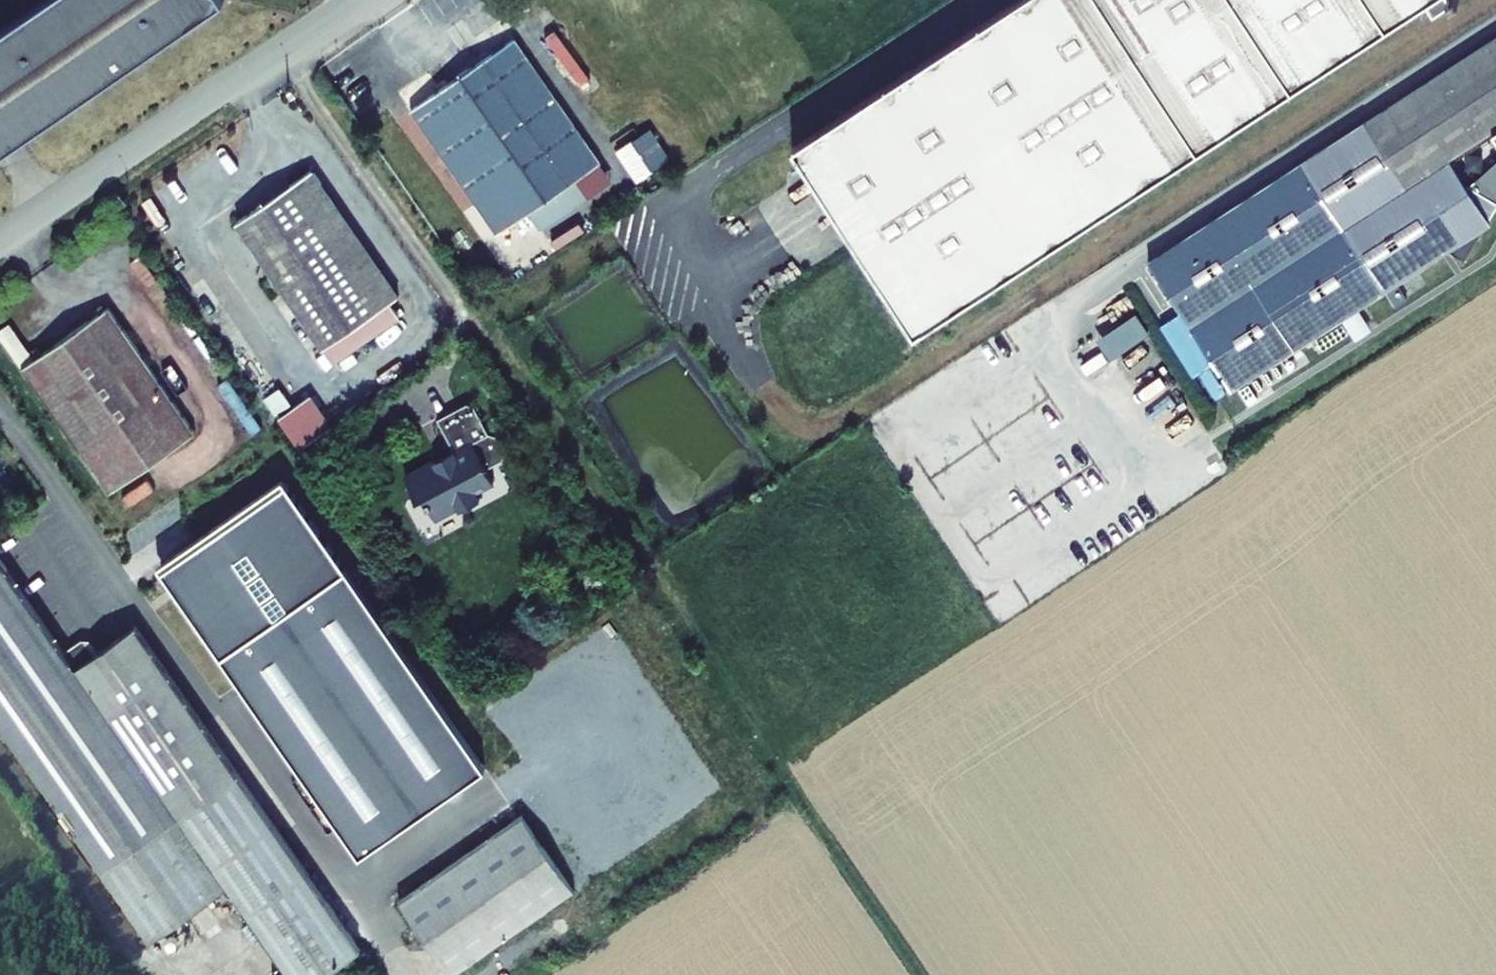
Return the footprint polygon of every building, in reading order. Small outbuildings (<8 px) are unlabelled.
[(0,6),(0,129),(188,0),(8,0),(0,6)] [(796,126),(913,317),(1421,0),(997,0),(796,126)] [(1448,0),(1427,0),(1423,2),(1432,17),(1451,5),(1448,0)] [(595,161),(512,37),(405,109),(489,232),(595,161)] [(1465,66),(1495,117),(1495,47),(1465,66)] [(1465,66),(1164,257),(1207,327),(1466,159),(1464,155),(1495,134),(1495,117),(1465,66)] [(1466,159),(1207,327),(1245,385),(1462,248),(1478,258),(1495,229),(1495,176),(1485,186),(1466,159)] [(309,171),(289,184),(375,312),(393,299),(309,171)] [(375,312),(289,184),(233,221),(319,349),(375,312)] [(192,431),(107,304),(19,363),(104,490),(192,431)] [(1095,337),(1108,359),(1149,334),(1136,312),(1095,337)] [(475,407),(467,405),(437,421),(452,452),(403,478),(415,501),(423,497),(434,519),(458,507),(460,510),(479,501),(474,492),(492,482),(485,468),(501,459),(504,449),(497,435),(486,431),(475,407)] [(157,562),(351,849),(477,765),(284,479),(157,562)] [(0,557),(0,737),(139,945),(222,889),(279,974),(322,974),(354,954),(135,626),(97,652),(88,639),(80,638),(63,651),(0,557)] [(569,880),(520,806),(395,890),(444,965),(569,880)]
